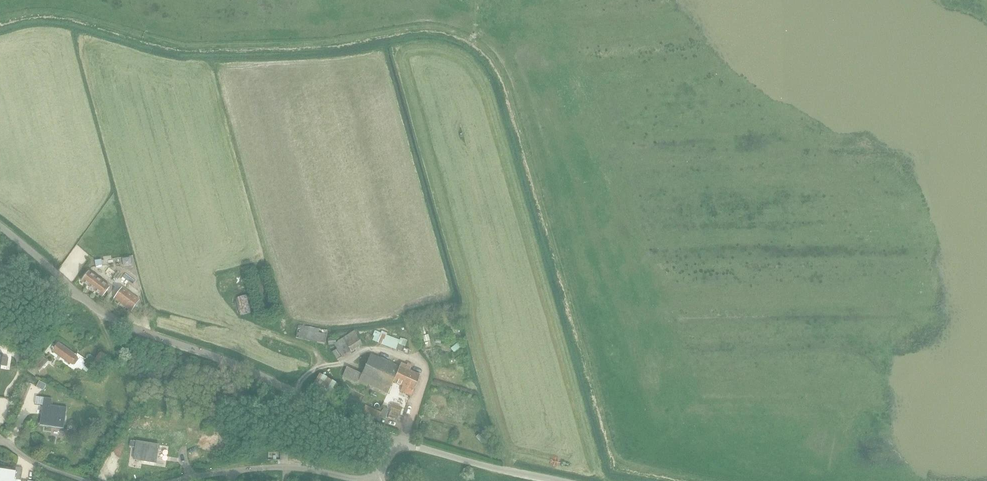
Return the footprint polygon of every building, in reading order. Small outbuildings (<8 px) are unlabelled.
[(81,280),(102,296),(109,287),(88,271),(81,280)] [(113,299),(131,312),(139,300),(122,287),(113,299)] [(247,294),(234,298),(239,315),(252,312),(247,294)] [(307,342),(324,344),(328,330),(298,325),(295,337),(307,340),(307,342)] [(337,349),(332,351),(336,359),(362,345),(354,330),(337,341),(337,342),(336,342),(335,337),(327,338),(328,345),(334,344),(337,349)] [(387,335),(387,332),(381,330),(381,333),(374,331),(370,340),(377,343),(403,352),(407,339),(400,337),(399,339),(387,335)] [(450,348),(454,353),(464,345),(460,340),(450,348)] [(75,355),(76,355),(58,342),(52,350),(70,363),(70,362),(72,364),(74,364),(78,359),(77,357),(75,355)] [(1,363),(6,364),(7,362),(8,360),(8,358),(6,356),(7,351),(2,350),(1,353),(0,353),(0,366),(1,363)] [(388,393),(393,381),(402,386),(400,391),(411,395),(420,375),(409,370),(412,364),(408,362),(406,365),(401,362),(399,366),(370,353),(364,366),(361,373),(346,366),(342,375),(358,382),(359,379),(388,393)] [(27,369),(35,376),(39,371),(48,361),(41,354),(32,365),(27,369)] [(312,386),(331,397),(339,384),(321,372),(312,386)] [(36,387),(44,391),(47,384),(39,381),(36,387)] [(51,404),(52,398),(43,397),(43,403),(40,422),(64,425),(67,407),(51,404)] [(348,401),(345,407),(355,411),(358,405),(348,401)] [(388,418),(397,420),(401,407),(392,404),(388,418)] [(361,412),(380,421),(382,417),(385,419),(388,411),(383,409),(381,412),(365,405),(361,412)] [(135,447),(133,459),(156,462),(158,444),(136,441),(132,440),(131,447),(135,447)] [(14,479),(21,480),(23,468),(16,467),(15,471),(0,469),(0,480),(14,480),(14,479)]
